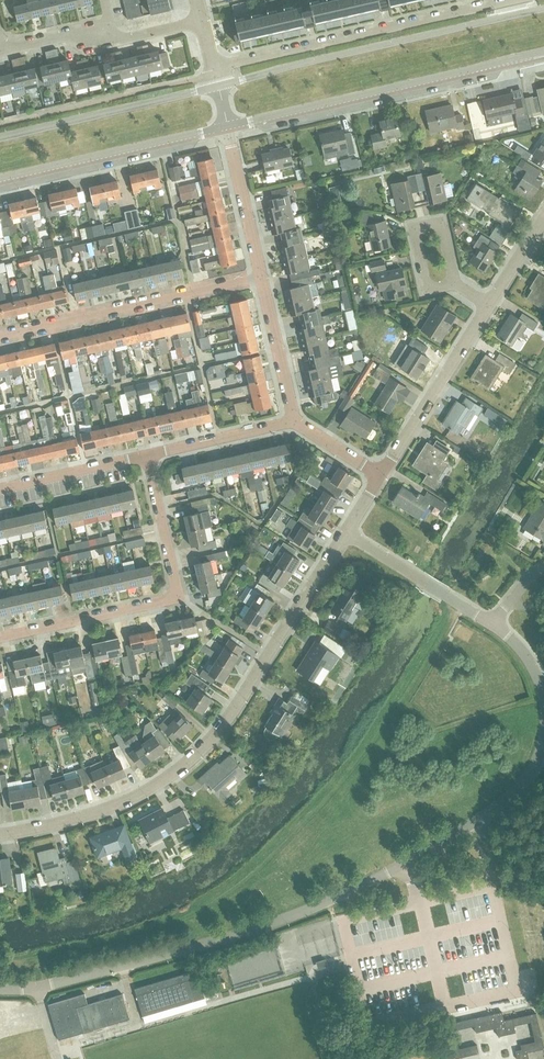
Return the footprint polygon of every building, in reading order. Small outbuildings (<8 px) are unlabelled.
[(40,1),(43,16),(55,13),(52,0),(43,0),(40,1)] [(55,13),(68,10),(66,0),(52,0),(55,13)] [(68,10),(80,7),(79,0),(66,0),(68,10)] [(169,0),(150,0),(146,1),(149,14),(171,9),(169,0)] [(309,7),(311,7),(309,0),(298,0),(300,9),(309,7)] [(345,0),(339,0),(327,3),(328,8),(346,4),(345,0)] [(348,10),(366,5),(364,0),(346,4),(348,10)] [(40,1),(27,4),(30,19),(43,16),(40,1)] [(128,19),(149,14),(146,1),(125,6),(128,19)] [(380,8),(385,7),(384,1),(366,5),(367,11),(380,8)] [(328,8),(327,3),(311,7),(309,7),(310,13),(328,8)] [(30,19),(27,4),(14,7),(18,22),(30,19)] [(284,6),(286,13),(290,11),(295,10),(294,4),(284,6)] [(328,8),(329,14),(348,10),(346,4),(328,8)] [(348,10),(349,15),(367,11),(366,5),(348,10)] [(309,7),(300,9),(295,10),(290,11),(292,17),(310,13),(309,7)] [(277,8),(267,10),(269,16),(272,16),(279,14),(277,8)] [(310,13),(311,18),(329,14),(328,8),(310,13)] [(329,14),(331,19),(349,15),(348,10),(329,14)] [(286,13),(279,14),(272,16),(274,21),(292,17),(290,11),(286,13)] [(293,22),(311,18),(310,13),(292,17),(293,22)] [(316,23),(331,19),(329,14),(311,18),(313,24),(316,23)] [(272,16),(269,16),(254,20),(255,25),(274,21),(272,16)] [(275,27),(293,22),(292,17),(274,21),(275,27)] [(294,28),(305,26),(313,24),(311,18),(293,22),(294,28)] [(255,25),(254,20),(236,24),(237,30),(255,25)] [(257,31),(275,27),(274,21),(255,25),(257,31)] [(275,27),(276,32),(294,28),(293,22),(275,27)] [(255,25),(237,30),(239,35),(257,31),(255,25)] [(258,36),(276,32),(275,27),(257,31),(258,36)] [(241,41),(258,36),(257,31),(239,35),(241,41)] [(159,54),(158,51),(150,53),(148,45),(143,46),(150,72),(163,69),(163,68),(170,66),(167,52),(159,54)] [(140,56),(131,58),(136,75),(150,72),(143,46),(137,47),(140,56)] [(59,81),(72,78),(71,72),(69,60),(60,63),(59,60),(60,60),(57,49),(51,50),(59,81)] [(45,85),(59,81),(51,50),(46,52),(48,62),(49,62),(50,65),(38,68),(42,85),(45,84),(45,85)] [(121,51),(116,52),(122,78),(136,75),(131,58),(123,60),(121,51)] [(112,62),(98,66),(101,78),(107,76),(109,82),(122,78),(116,52),(110,54),(112,62)] [(39,85),(42,85),(38,68),(27,71),(27,68),(24,57),(18,58),(26,89),(39,86),(39,85)] [(16,73),(8,75),(12,92),(26,89),(18,58),(12,60),(14,71),(15,70),(16,73)] [(88,59),(82,60),(89,86),(102,83),(101,78),(98,66),(90,67),(88,59)] [(72,78),(75,90),(89,86),(82,60),(77,62),(79,70),(71,72),(72,78)] [(12,92),(8,75),(0,77),(0,95),(12,92)] [(538,90),(540,96),(533,98),(533,97),(525,99),(530,117),(534,116),(533,113),(543,111),(543,114),(543,89),(538,90)] [(498,97),(483,100),(488,120),(517,113),(517,117),(525,115),(521,99),(514,101),(512,94),(506,95),(506,96),(498,98),(498,97)] [(457,129),(464,128),(461,115),(454,117),(452,106),(426,111),(431,132),(456,127),(457,129)] [(385,139),(400,136),(396,118),(381,122),(383,133),(372,135),(375,149),(387,147),(385,139)] [(343,130),(320,135),(325,158),(342,155),(340,149),(347,148),(348,153),(349,155),(356,154),(352,135),(345,137),(343,130)] [(534,155),(543,162),(543,139),(534,155)] [(514,151),(528,160),(532,154),(518,145),(514,151)] [(274,166),(275,169),(293,165),(289,149),(283,150),(282,148),(276,149),(276,152),(263,154),(266,168),(274,166)] [(201,175),(216,172),(213,158),(195,162),(196,167),(190,168),(192,177),(201,175)] [(515,190),(530,200),(542,181),(537,178),(541,172),(522,159),(514,171),(524,177),(515,190)] [(423,162),(416,164),(418,172),(425,171),(423,162)] [(182,166),(178,167),(178,166),(169,168),(172,181),(181,179),(180,176),(184,175),(182,166)] [(158,169),(144,173),(148,190),(162,186),(158,169)] [(204,188),(219,185),(216,172),(201,175),(203,182),(179,187),(180,193),(204,188)] [(148,190),(144,173),(130,176),(134,193),(148,190)] [(422,173),(415,175),(419,192),(426,190),(429,204),(446,200),(440,174),(423,178),(422,173)] [(419,192),(415,175),(407,176),(408,181),(391,185),(397,211),(415,207),(411,193),(419,192)] [(118,181),(104,184),(107,197),(114,195),(116,199),(122,198),(118,181)] [(107,197),(104,184),(90,187),(94,205),(108,201),(107,197)] [(502,223),(501,225),(498,223),(490,236),(503,244),(509,233),(507,231),(520,211),(476,184),(466,199),(481,209),(482,208),(489,212),(487,214),(502,223)] [(207,201),(222,198),(219,185),(204,188),(180,193),(182,200),(206,195),(207,201)] [(77,188),(63,191),(66,204),(73,202),(74,207),(81,206),(77,188)] [(270,208),(267,208),(270,221),(294,216),(291,203),(290,203),(286,188),(277,190),(271,191),(273,199),(273,200),(278,199),(280,205),(270,208)] [(50,200),(44,202),(47,215),(47,217),(60,214),(59,210),(67,209),(65,204),(66,204),(63,191),(49,195),(50,200)] [(37,197),(23,200),(30,230),(36,229),(32,213),(40,212),(41,216),(47,215),(44,202),(38,203),(37,197)] [(210,214),(225,211),(222,198),(207,201),(210,214)] [(11,210),(5,211),(10,235),(11,234),(11,235),(18,233),(16,224),(14,225),(12,218),(21,216),(24,231),(30,230),(23,200),(9,204),(11,210)] [(167,208),(169,219),(176,217),(174,207),(167,208)] [(138,209),(131,210),(135,228),(142,226),(138,209)] [(135,228),(131,210),(125,212),(129,229),(135,228)] [(3,230),(4,236),(6,243),(11,242),(10,235),(5,211),(0,212),(0,231),(3,230)] [(213,227),(228,224),(225,211),(210,214),(203,216),(196,217),(185,220),(186,226),(211,220),(213,227)] [(361,230),(368,229),(373,251),(390,248),(386,229),(387,229),(385,220),(375,223),(373,213),(360,212),(359,227),(361,227),(361,230)] [(291,231),(292,238),(302,236),(301,228),(297,229),(294,216),(270,221),(273,235),(291,231)] [(103,223),(92,226),(94,237),(106,235),(103,223)] [(192,246),(231,237),(228,224),(213,227),(215,235),(190,240),(192,246)] [(94,237),(92,226),(85,228),(87,239),(94,237)] [(133,239),(132,233),(125,235),(128,246),(134,244),(133,239)] [(478,250),(470,262),(478,267),(478,270),(482,273),(484,271),(496,253),(500,246),(482,234),(478,241),(477,240),(473,247),(478,250)] [(281,248),(283,261),(308,255),(305,243),(304,243),(302,236),(292,238),(294,245),(281,248)] [(231,237),(192,246),(193,252),(212,248),(214,255),(219,254),(233,250),(231,237)] [(111,238),(105,240),(106,245),(107,245),(108,251),(109,253),(115,252),(114,244),(113,244),(111,238)] [(106,245),(105,240),(99,241),(101,250),(107,249),(106,245)] [(12,244),(6,245),(9,257),(14,256),(12,244)] [(80,251),(78,246),(72,247),(73,253),(75,252),(75,255),(80,254),(80,251)] [(71,247),(63,249),(66,261),(73,260),(71,247)] [(233,250),(219,254),(220,259),(205,263),(206,271),(236,264),(233,250)] [(53,262),(53,265),(60,264),(57,251),(44,254),(46,264),(53,262)] [(300,271),(302,278),(311,276),(320,274),(319,268),(310,270),(310,269),(311,269),(308,255),(283,261),(287,275),(300,271)] [(18,260),(20,267),(32,264),(30,257),(18,260)] [(190,260),(193,273),(201,271),(198,259),(190,260)] [(180,260),(166,263),(170,279),(184,276),(180,260)] [(402,285),(405,284),(401,268),(386,272),(383,260),(370,263),(372,271),(376,270),(377,274),(376,274),(380,290),(383,289),(385,299),(404,295),(402,285)] [(6,265),(8,278),(15,277),(12,263),(6,265)] [(166,263),(153,266),(157,282),(170,279),(166,263)] [(153,266),(140,269),(144,285),(157,282),(153,266)] [(140,269),(127,272),(130,288),(144,285),(140,269)] [(127,272),(113,275),(117,292),(130,288),(127,272)] [(94,280),(87,281),(91,298),(104,295),(100,278),(99,273),(92,275),(94,280)] [(54,274),(49,275),(56,306),(69,303),(65,286),(57,287),(54,274)] [(47,294),(40,296),(43,309),(56,306),(49,275),(43,277),(47,294)] [(113,275),(100,278),(104,295),(117,292),(113,275)] [(539,275),(534,283),(537,284),(528,298),(543,308),(543,306),(543,278),(539,275)] [(304,286),(285,290),(288,304),(313,298),(313,297),(319,296),(316,283),(313,284),(311,276),(302,278),(304,286)] [(28,277),(22,278),(29,312),(43,309),(40,296),(33,297),(28,277)] [(21,300),(14,302),(17,314),(29,312),(22,278),(17,279),(21,300)] [(91,298),(87,281),(73,284),(77,301),(91,298)] [(0,287),(0,299),(4,317),(17,314),(14,302),(7,303),(5,295),(3,287),(0,287)] [(369,299),(376,298),(375,291),(367,292),(369,299)] [(313,298),(288,304),(291,316),(298,315),(310,312),(311,320),(321,317),(319,309),(315,310),(313,298)] [(230,304),(233,316),(250,313),(247,300),(230,304)] [(193,311),(196,325),(203,323),(202,315),(221,311),(221,310),(229,309),(228,304),(193,311)] [(422,330),(440,342),(456,317),(443,308),(439,314),(434,311),(422,330)] [(179,339),(181,347),(183,357),(190,356),(186,338),(193,337),(187,313),(174,316),(178,333),(179,339)] [(235,323),(236,329),(253,325),(250,313),(233,316),(229,317),(230,324),(235,323)] [(497,336),(518,349),(520,349),(523,344),(523,342),(516,338),(525,325),(534,331),(538,323),(522,313),(519,319),(511,314),(497,336)] [(301,329),(299,330),(302,343),(327,337),(324,325),(331,323),(329,315),(321,317),(311,320),(313,326),(301,329)] [(161,319),(165,336),(178,333),(174,316),(161,319)] [(161,319),(149,322),(153,339),(165,336),(161,319)] [(142,347),(154,344),(149,322),(136,325),(141,347),(142,347)] [(199,337),(206,336),(203,323),(196,325),(199,337)] [(141,347),(136,325),(123,328),(127,345),(132,343),(134,349),(135,348),(138,359),(145,357),(142,347),(141,347)] [(236,329),(239,342),(256,338),(253,325),(236,329)] [(123,328),(111,331),(115,347),(120,346),(127,345),(123,328)] [(214,334),(215,340),(232,336),(231,329),(214,334)] [(111,331),(98,334),(107,373),(113,371),(109,355),(110,353),(109,349),(115,347),(111,331)] [(98,334),(85,337),(89,353),(96,352),(97,357),(98,357),(102,374),(107,373),(98,334)] [(208,336),(199,338),(201,350),(211,347),(208,336)] [(85,337),(72,339),(84,391),(85,391),(84,386),(92,384),(89,375),(87,376),(84,361),(85,361),(84,355),(89,353),(85,337)] [(319,353),(321,360),(337,356),(336,350),(329,352),(329,350),(327,337),(302,343),(305,356),(319,353)] [(166,338),(159,340),(159,342),(159,343),(162,354),(170,352),(167,341),(166,338)] [(256,338),(239,342),(242,355),(259,351),(256,338)] [(401,367),(417,378),(429,359),(423,355),(428,347),(413,338),(408,346),(413,349),(401,367)] [(84,391),(72,339),(59,343),(63,359),(70,358),(71,364),(72,363),(74,370),(69,372),(74,394),(84,391)] [(55,344),(42,347),(45,360),(46,360),(48,367),(55,365),(57,375),(55,376),(57,386),(64,384),(59,364),(55,344)] [(42,347),(30,349),(38,387),(39,387),(40,388),(46,387),(43,376),(42,376),(40,369),(39,369),(37,362),(45,360),(42,347)] [(30,349),(17,352),(21,365),(28,364),(34,388),(38,387),(30,349)] [(121,349),(116,350),(122,379),(128,378),(121,349)] [(358,349),(350,349),(350,358),(358,357),(358,349)] [(216,354),(217,361),(238,356),(236,350),(216,354)] [(17,352),(5,355),(10,376),(14,375),(14,376),(22,374),(21,365),(17,352)] [(486,355),(471,378),(487,388),(500,368),(509,374),(516,363),(500,353),(495,361),(486,355)] [(0,356),(0,370),(3,369),(5,377),(6,377),(8,384),(12,383),(5,355),(0,356)] [(243,359),(246,372),(263,368),(260,355),(243,359)] [(304,371),(307,384),(331,379),(328,367),(332,366),(332,363),(339,362),(337,356),(321,360),(323,367),(304,371)] [(374,361),(370,359),(348,394),(352,397),(374,361)] [(153,362),(146,363),(148,375),(155,373),(153,362)] [(225,363),(210,367),(206,371),(209,380),(215,379),(213,373),(226,370),(225,363)] [(404,399),(410,390),(389,377),(392,371),(381,364),(373,375),(387,384),(374,404),(389,413),(400,396),(404,399)] [(246,372),(249,385),(266,381),(263,368),(246,372)] [(201,369),(194,370),(197,383),(204,381),(201,369)] [(188,372),(175,374),(177,384),(190,381),(188,372)] [(236,374),(226,377),(228,383),(238,381),(236,374)] [(331,379),(307,384),(310,398),(323,395),(325,402),(339,399),(337,390),(334,391),(331,379)] [(249,385),(252,398),(269,394),(266,381),(249,385)] [(138,393),(139,395),(151,393),(149,382),(136,385),(138,393)] [(136,384),(124,387),(126,396),(138,393),(136,385),(136,384)] [(225,390),(226,395),(245,391),(243,386),(225,390)] [(193,397),(193,398),(199,424),(212,421),(208,404),(203,405),(199,389),(192,391),(193,397)] [(165,394),(170,413),(174,430),(186,427),(182,410),(177,411),(173,392),(165,394)] [(130,413),(125,393),(119,395),(123,414),(130,413)] [(269,394),(252,398),(253,403),(247,404),(246,401),(234,404),(237,415),(272,407),(269,394)] [(83,410),(86,425),(92,423),(91,422),(87,404),(85,395),(80,397),(74,402),(76,411),(83,410)] [(340,407),(347,411),(355,399),(348,395),(340,407)] [(100,398),(93,399),(95,413),(103,411),(100,398)] [(189,409),(182,410),(186,427),(199,424),(193,398),(187,399),(189,409)] [(467,428),(475,414),(477,415),(482,408),(466,398),(462,405),(457,402),(443,424),(458,434),(463,426),(467,428)] [(118,419),(114,402),(106,403),(110,421),(118,419)] [(41,421),(37,405),(32,406),(37,422),(41,421)] [(483,407),(480,412),(489,417),(492,412),(483,407)] [(372,428),(375,423),(352,409),(341,425),(349,430),(350,427),(366,437),(366,436),(370,439),(373,439),(377,433),(376,430),(372,428)] [(64,441),(67,454),(80,451),(71,412),(65,414),(68,424),(70,431),(62,433),(64,441)] [(170,413),(157,416),(161,433),(174,430),(170,413)] [(45,437),(38,439),(42,460),(55,457),(46,418),(45,415),(40,416),(45,437)] [(157,416),(144,419),(148,436),(161,433),(157,416)] [(52,417),(46,418),(55,457),(67,454),(64,441),(59,442),(57,434),(55,435),(54,426),(55,426),(52,417)] [(144,419),(132,422),(135,439),(148,436),(144,419)] [(132,422),(119,425),(123,441),(135,439),(132,422)] [(24,432),(23,432),(30,463),(42,460),(38,439),(32,440),(28,423),(22,424),(24,432)] [(92,426),(93,430),(97,447),(110,444),(106,428),(101,429),(99,424),(92,426)] [(119,425),(106,428),(110,444),(123,441),(119,425)] [(0,427),(0,445),(5,468),(18,466),(15,453),(7,454),(1,427),(0,427)] [(97,447),(93,430),(80,433),(84,450),(97,447)] [(13,445),(15,453),(18,466),(30,463),(23,432),(18,433),(20,443),(13,445)] [(449,449),(437,441),(433,447),(427,443),(413,465),(428,474),(423,482),(436,489),(440,482),(437,480),(447,464),(442,461),(449,449)] [(289,443),(276,446),(280,463),(293,460),(289,443)] [(276,446),(262,449),(266,466),(280,463),(276,446)] [(262,449),(249,453),(253,469),(266,466),(262,449)] [(249,453),(236,456),(240,472),(253,469),(249,453)] [(236,456),(223,459),(226,475),(240,472),(236,456)] [(223,459),(209,462),(213,478),(226,475),(223,459)] [(209,462),(196,465),(200,481),(213,478),(209,462)] [(333,464),(322,482),(341,494),(344,489),(353,476),(333,464)] [(200,481),(196,465),(182,468),(186,484),(200,481)] [(321,496),(316,504),(330,512),(338,500),(337,499),(341,494),(322,482),(315,493),(321,496)] [(203,495),(201,488),(187,491),(189,498),(203,495)] [(447,505),(439,500),(427,492),(424,497),(419,494),(417,497),(402,488),(393,502),(419,518),(430,502),(443,511),(447,505)] [(266,489),(258,491),(260,501),(268,499),(266,489)] [(134,490),(120,493),(124,509),(137,506),(134,490)] [(120,493),(107,496),(111,512),(124,509),(120,493)] [(107,496),(94,499),(97,515),(111,512),(107,496)] [(94,499),(80,502),(84,518),(97,515),(94,499)] [(80,502),(67,505),(71,521),(84,518),(80,502)] [(543,541),(543,503),(542,502),(525,529),(543,541)] [(212,526),(207,504),(189,508),(190,515),(184,516),(188,531),(204,528),(212,526)] [(299,518),(319,530),(330,512),(316,504),(312,510),(306,507),(299,518)] [(71,521),(67,505),(53,508),(57,524),(71,521)] [(43,510),(30,514),(34,530),(47,527),(43,510)] [(30,514),(17,517),(20,533),(34,530),(30,514)] [(267,516),(263,523),(276,531),(281,524),(267,516)] [(17,517),(3,520),(7,536),(20,533),(17,517)] [(294,540),(307,548),(319,530),(299,518),(297,522),(291,518),(286,525),(292,529),(287,538),(293,542),(294,540)] [(142,527),(128,530),(130,537),(144,534),(142,527)] [(204,528),(188,531),(191,546),(198,545),(200,551),(218,547),(216,541),(208,543),(204,528)] [(96,539),(89,540),(90,546),(97,544),(103,543),(102,537),(96,539)] [(144,538),(131,541),(133,547),(146,545),(144,538)] [(82,542),(75,544),(77,549),(83,548),(90,546),(89,540),(82,542)] [(268,550),(265,556),(277,563),(277,564),(291,573),(299,561),(292,556),(296,550),(283,542),(281,547),(278,545),(273,553),(268,550)] [(98,549),(91,550),(92,557),(93,558),(100,557),(100,555),(105,553),(104,547),(98,549)] [(84,552),(78,553),(79,560),(92,557),(91,550),(84,552)] [(212,554),(214,560),(227,557),(225,551),(212,554)] [(26,561),(40,558),(39,552),(25,555),(26,561)] [(14,564),(12,558),(0,561),(0,567),(14,564)] [(195,564),(198,578),(213,575),(210,561),(195,564)] [(291,573),(277,564),(274,569),(268,577),(263,574),(260,580),(279,592),(282,586),(283,586),(291,573)] [(150,566),(137,569),(140,585),(154,582),(150,566)] [(137,569),(123,572),(127,588),(140,585),(137,569)] [(123,572),(110,575),(114,591),(127,588),(123,572)] [(110,575),(97,578),(101,594),(114,591),(110,575)] [(213,575),(198,578),(202,592),(207,591),(208,598),(221,595),(220,588),(216,589),(213,575)] [(97,578),(83,580),(87,597),(101,594),(97,578)] [(83,580),(70,583),(74,600),(87,597),(83,580)] [(331,611),(345,620),(362,594),(345,582),(339,591),(342,593),(331,611)] [(244,601),(251,606),(265,615),(274,602),(267,597),(270,592),(257,583),(254,589),(252,587),(244,601)] [(61,585),(47,589),(51,605),(65,602),(61,585)] [(47,589),(34,591),(38,608),(51,605),(47,589)] [(34,591),(21,594),(25,611),(38,608),(34,591)] [(21,594),(7,597),(11,614),(25,611),(21,594)] [(0,599),(0,616),(11,614),(7,597),(0,599)] [(265,615),(251,606),(243,618),(237,615),(234,621),(247,629),(250,624),(257,628),(265,615)] [(180,620),(183,635),(197,632),(199,641),(206,639),(203,626),(196,628),(194,616),(180,620)] [(165,650),(171,649),(170,645),(184,642),(183,635),(180,620),(165,623),(167,634),(161,635),(162,638),(162,637),(165,650)] [(329,621),(323,630),(337,638),(342,630),(329,621)] [(154,630),(142,633),(146,652),(147,652),(147,650),(158,648),(159,656),(160,656),(161,662),(167,661),(165,650),(162,637),(162,638),(156,639),(154,630)] [(126,646),(128,656),(132,675),(138,673),(134,654),(146,652),(142,633),(129,635),(131,644),(126,646)] [(212,657),(217,660),(231,669),(239,656),(233,651),(236,646),(223,637),(219,644),(225,647),(220,654),(215,651),(212,657)] [(119,638),(106,641),(110,657),(116,656),(117,662),(121,661),(120,655),(122,655),(119,638)] [(106,641),(93,644),(95,654),(90,655),(92,664),(98,662),(102,662),(102,659),(110,657),(106,641)] [(330,670),(338,656),(317,642),(307,658),(306,657),(298,670),(313,680),(322,665),(330,670)] [(81,646),(67,649),(71,666),(73,675),(87,672),(89,678),(95,677),(92,664),(90,655),(90,653),(83,654),(81,646)] [(56,660),(49,662),(53,679),(60,678),(73,675),(71,666),(67,649),(54,652),(56,660)] [(41,655),(27,658),(30,673),(31,673),(33,683),(53,679),(49,662),(42,663),(41,655)] [(132,675),(128,656),(122,657),(126,676),(132,675)] [(9,671),(8,671),(12,688),(14,687),(15,695),(27,692),(25,685),(27,685),(25,674),(30,673),(27,658),(13,661),(15,669),(9,671)] [(217,660),(213,666),(212,665),(209,665),(207,666),(207,669),(208,671),(209,672),(208,673),(203,669),(199,675),(212,684),(216,678),(222,682),(231,669),(217,660)] [(98,662),(92,664),(95,677),(101,676),(98,662)] [(153,680),(151,670),(149,670),(146,674),(147,676),(142,677),(143,682),(153,680)] [(183,698),(187,701),(187,702),(202,712),(211,699),(200,691),(206,683),(192,673),(186,682),(191,686),(183,698)] [(125,679),(116,681),(117,688),(126,686),(125,679)] [(162,699),(173,708),(178,703),(167,693),(162,699)] [(275,714),(266,728),(265,730),(265,731),(265,733),(265,734),(265,735),(266,736),(267,737),(267,738),(269,738),(270,739),(271,739),(273,739),(274,739),(276,738),(277,737),(278,736),(279,734),(282,736),(298,711),(303,714),(307,706),(292,696),(287,704),(290,706),(286,711),(276,705),(272,712),(275,714)] [(100,703),(92,704),(94,715),(102,714),(100,703)] [(175,709),(159,726),(174,740),(178,735),(181,737),(192,725),(175,709)] [(59,711),(42,714),(44,726),(61,722),(59,711)] [(29,721),(22,722),(24,732),(31,731),(29,721)] [(143,745),(153,759),(165,750),(162,746),(167,742),(158,728),(156,730),(151,722),(145,725),(143,738),(146,742),(143,745)] [(116,729),(111,731),(114,736),(120,746),(130,766),(131,767),(137,763),(140,768),(153,759),(143,745),(142,745),(136,735),(125,743),(118,734),(116,729)] [(27,735),(19,737),(21,745),(29,744),(27,735)] [(7,737),(8,744),(8,745),(15,743),(14,736),(7,737)] [(7,737),(0,739),(3,751),(9,750),(8,745),(8,744),(7,737)] [(118,760),(106,766),(112,781),(126,775),(124,769),(130,766),(120,746),(113,749),(118,760)] [(34,760),(31,751),(23,754),(26,763),(34,760)] [(209,771),(200,780),(205,786),(208,784),(223,801),(231,793),(228,790),(247,774),(231,756),(211,774),(209,771)] [(103,760),(84,768),(89,784),(95,781),(98,787),(112,781),(106,766),(103,760)] [(49,766),(40,768),(43,783),(47,798),(54,797),(55,801),(70,797),(65,778),(64,775),(52,778),(49,766)] [(22,782),(27,807),(41,804),(40,799),(47,798),(43,783),(40,768),(34,769),(36,780),(32,781),(22,782)] [(78,775),(65,778),(70,797),(85,792),(83,786),(89,784),(84,768),(77,770),(78,775)] [(2,790),(8,789),(6,774),(0,775),(0,777),(2,790)] [(8,782),(9,792),(8,792),(12,810),(27,807),(23,789),(22,782),(22,780),(8,782)] [(139,820),(147,836),(150,843),(174,831),(190,823),(184,810),(167,818),(163,808),(139,820)] [(104,833),(105,836),(92,841),(98,857),(125,847),(130,861),(136,858),(126,833),(118,836),(116,828),(104,833)] [(57,846),(38,851),(43,871),(38,873),(41,885),(48,884),(47,881),(63,877),(65,884),(81,879),(76,859),(67,862),(66,856),(61,858),(57,846)] [(179,857),(171,861),(174,866),(181,863),(179,857)] [(12,884),(9,858),(0,859),(0,886),(12,884)] [(17,874),(19,891),(26,891),(24,873),(17,874)] [(283,975),(276,948),(228,961),(235,988),(283,975)] [(326,959),(316,962),(318,969),(328,966),(326,959)] [(198,970),(135,989),(144,1016),(206,997),(198,970)] [(206,991),(207,997),(225,994),(224,988),(206,991)] [(85,993),(48,1004),(59,1040),(130,1019),(123,994),(88,1004),(85,993)] [(543,1048),(543,1045),(537,1013),(505,1020),(503,1012),(446,1025),(454,1058),(479,1053),(477,1044),(459,1048),(455,1030),(475,1025),(477,1032),(497,1028),(499,1036),(516,1032),(515,1025),(531,1022),(536,1041),(521,1045),(522,1049),(516,1050),(518,1058),(525,1058),(530,1058),(528,1052),(543,1048)]
